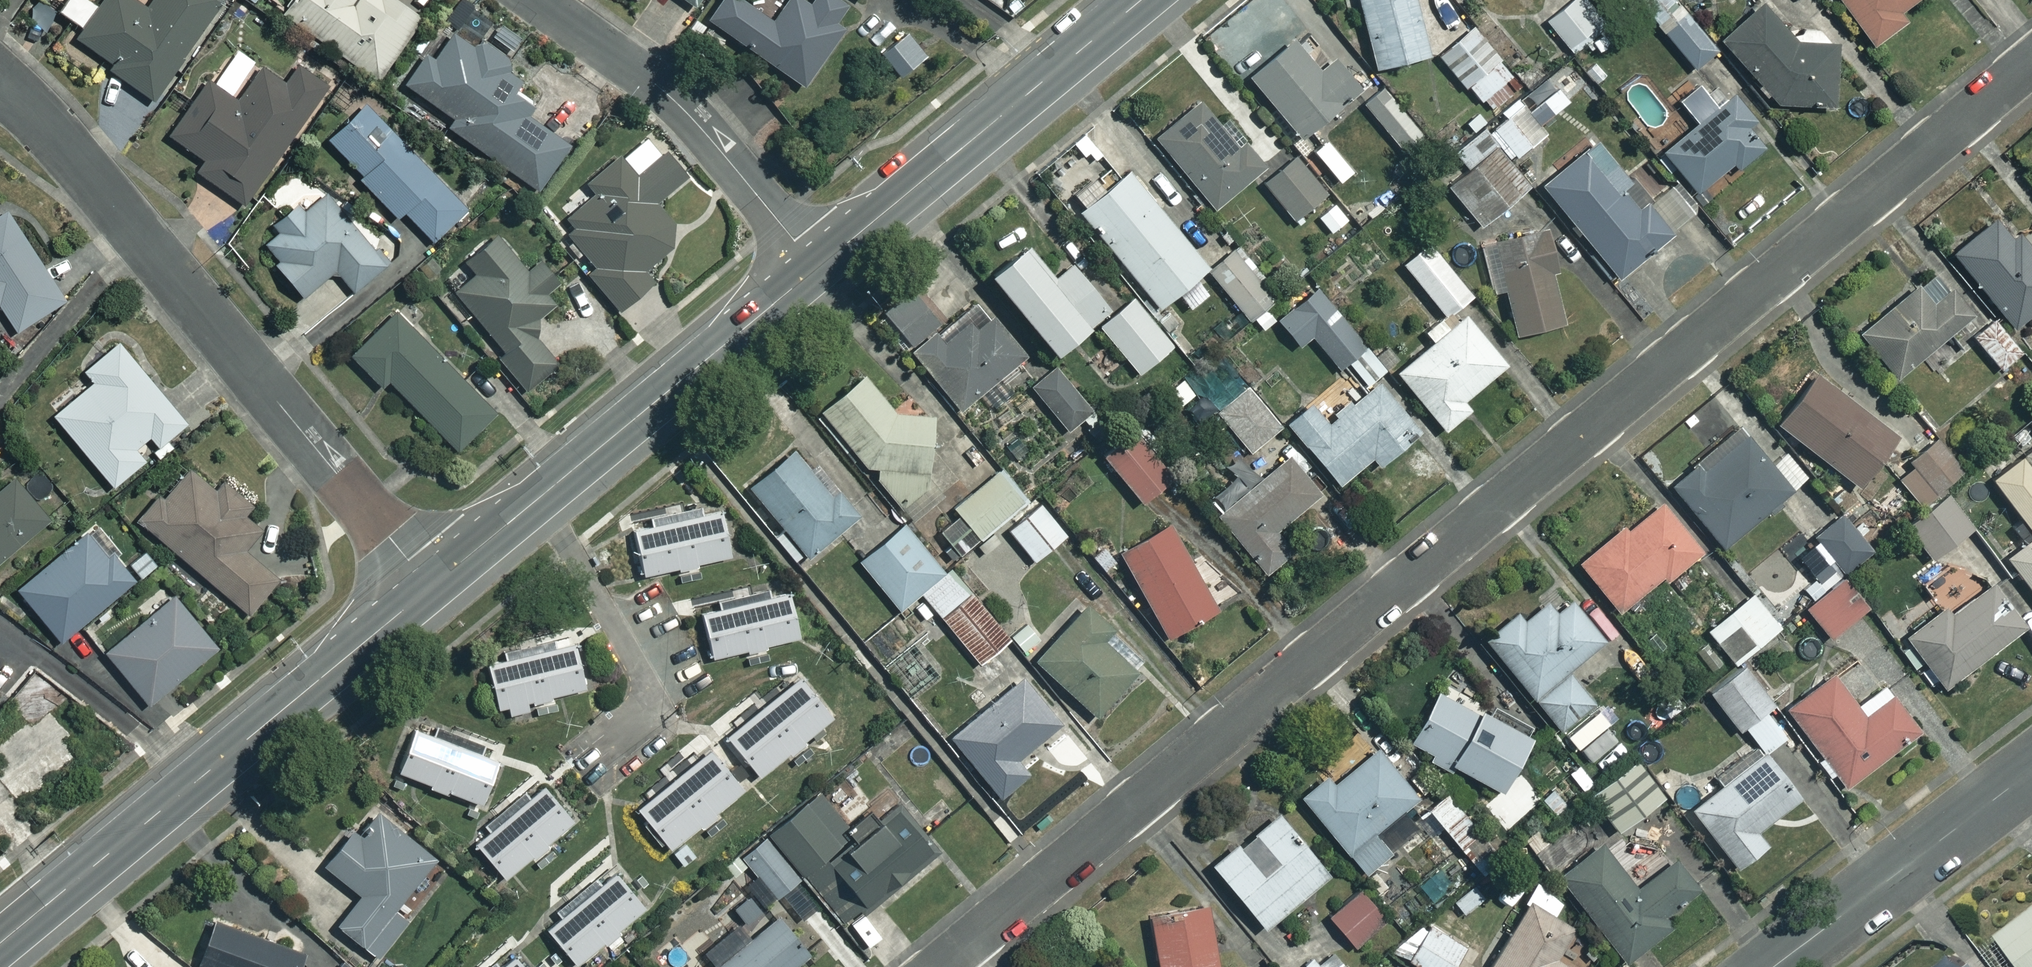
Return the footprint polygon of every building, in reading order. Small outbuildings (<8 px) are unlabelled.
[(144,6),(136,0),(96,0),(94,4),(89,0),(62,0),(56,8),(80,25),(73,35),(110,61),(107,66),(150,97),(221,0),(148,0),(144,6)] [(280,8),(373,77),(418,15),(397,0),(286,0),(280,8)] [(686,9),(693,0),(673,0),(686,9)] [(803,4),(797,0),(780,0),(766,21),(736,0),(715,0),(702,19),(797,86),(837,29),(827,22),(837,11),(833,0),(805,0),(803,4)] [(1408,0),(1351,0),(1370,68),(1423,53),(1408,0)] [(1523,10),(1534,0),(1514,0),(1523,10)] [(1571,56),(1581,47),(1589,56),(1611,37),(1579,0),(1564,0),(1540,21),(1571,56)] [(1670,0),(1642,0),(1636,4),(1689,68),(1711,50),(1670,0)] [(1862,44),(1897,21),(1890,11),(1907,0),(1833,0),(1862,44)] [(1750,5),(1713,40),(1773,103),(1828,105),(1827,40),(1823,40),(1820,33),(1812,27),(1806,25),(1796,26),(1791,30),(1785,38),(1781,38),(1750,5)] [(1480,100),(1490,112),(1513,93),(1502,80),(1509,75),(1466,25),(1432,54),(1475,104),(1480,100)] [(473,47),(445,28),(406,84),(451,116),(445,123),(535,187),(566,143),(524,113),(530,105),(518,96),(508,58),(479,37),(473,47)] [(920,59),(904,33),(874,52),(890,78),(920,59)] [(1313,72),(1284,39),(1242,77),(1297,138),(1354,87),(1328,59),(1313,72)] [(1374,80),(1356,60),(1344,71),(1362,91),(1374,80)] [(324,84),(294,62),(282,79),(261,65),(250,80),(233,68),(219,87),(207,79),(169,133),(202,157),(194,168),(241,201),(324,84)] [(1535,79),(1516,95),(1530,111),(1548,95),(1535,79)] [(1761,144),(1713,83),(1679,109),(1691,124),(1656,151),(1689,192),(1728,161),(1733,166),(1761,144)] [(1421,138),(1376,85),(1356,102),(1401,155),(1421,138)] [(382,114),(364,96),(324,136),(359,171),(355,175),(394,214),(400,208),(431,239),(465,205),(386,126),(370,142),(362,134),(382,114)] [(1540,132),(1514,100),(1450,154),(1464,171),(1444,188),(1475,226),(1524,186),(1504,162),(1540,132)] [(1216,131),(1193,102),(1149,137),(1206,209),(1258,167),(1223,125),(1216,131)] [(1611,279),(1692,212),(1666,180),(1643,198),(1595,139),(1536,187),(1611,279)] [(682,175),(662,151),(633,174),(616,153),(584,179),(593,191),(568,212),(567,233),(591,263),(584,269),(615,306),(650,277),(641,266),(668,244),(670,221),(652,199),(682,175)] [(1321,191),(1289,156),(1258,183),(1290,219),(1321,191)] [(1184,311),(1213,286),(1198,268),(1220,250),(1205,232),(1185,248),(1120,171),(1072,211),(1153,306),(1169,293),(1184,311)] [(385,261),(322,189),(303,206),(295,197),(269,220),(276,228),(257,246),(301,295),(332,268),(352,290),(385,261)] [(1359,233),(1333,200),(1319,210),(1330,225),(1315,237),(1330,256),(1359,233)] [(0,219),(0,311),(5,308),(22,334),(69,302),(12,217),(3,223),(0,219)] [(1985,219),(1945,253),(2009,327),(2031,308),(2031,245),(2009,219),(1995,231),(1985,219)] [(1547,271),(1532,226),(1481,242),(1511,335),(1557,321),(1541,273),(1547,271)] [(528,273),(495,230),(461,256),(474,271),(453,287),(501,349),(496,353),(522,386),(555,361),(525,322),(558,296),(535,267),(528,273)] [(1466,295),(1422,242),(1396,263),(1440,316),(1466,295)] [(1040,282),(1009,245),(976,273),(1041,352),(1073,325),(1077,330),(1102,310),(1063,263),(1040,282)] [(1273,301),(1227,247),(1201,269),(1255,332),(1271,319),(1263,310),(1273,301)] [(1926,302),(1911,284),(1852,332),(1889,378),(1968,313),(1946,286),(1926,302)] [(1380,369),(1311,287),(1271,320),(1293,346),(1306,335),(1354,392),(1380,369)] [(943,338),(908,295),(883,316),(912,351),(908,354),(953,409),(1018,356),(980,309),(943,338)] [(1168,344),(1125,298),(1093,328),(1136,374),(1168,344)] [(492,411),(393,309),(348,352),(379,384),(386,377),(429,421),(405,445),(430,471),(492,411)] [(1500,362),(1457,313),(1440,328),(1432,320),(1418,332),(1425,341),(1389,373),(1439,430),(1465,408),(1457,399),(1500,362)] [(2017,351),(1990,318),(1968,336),(1995,369),(2017,351)] [(193,428),(124,345),(89,374),(99,385),(59,418),(118,490),(150,463),(140,450),(155,438),(166,450),(193,428)] [(1245,379),(1220,349),(1184,379),(1209,409),(1245,379)] [(1093,422),(1049,370),(1027,388),(1072,441),(1093,422)] [(934,453),(931,416),(890,410),(858,371),(816,406),(909,517),(940,491),(919,465),(934,453)] [(1888,434),(1803,374),(1768,424),(1853,485),(1888,434)] [(1193,395),(1179,378),(1157,397),(1171,414),(1193,395)] [(1413,434),(1373,381),(1321,421),(1305,401),(1280,420),(1329,484),(1364,457),(1371,466),(1413,434)] [(1277,425),(1246,384),(1212,410),(1244,451),(1277,425)] [(1165,479),(1128,432),(1098,456),(1135,502),(1165,479)] [(1785,491),(1739,435),(1670,492),(1716,547),(1785,491)] [(2017,454),(2031,474),(2031,443),(2017,454)] [(826,493),(786,444),(743,480),(804,554),(854,513),(833,487),(826,493)] [(2008,450),(1979,471),(2026,535),(1999,556),(2031,600),(2031,483),(2008,450)] [(1313,496),(1284,458),(1211,514),(1256,573),(1283,553),(1266,531),(1313,496)] [(1024,497),(997,466),(951,505),(978,537),(1024,497)] [(268,537),(194,473),(166,505),(161,501),(143,522),(252,615),(283,578),(254,554),(268,537)] [(20,480),(0,497),(0,569),(55,522),(20,480)] [(1965,525),(1939,493),(1899,526),(1925,558),(1965,525)] [(1063,532),(1036,500),(1004,527),(1031,559),(1063,532)] [(1695,551),(1655,501),(1619,530),(1616,526),(1571,562),(1611,611),(1655,576),(1659,580),(1695,551)] [(724,555),(715,510),(630,527),(639,572),(724,555)] [(977,535),(954,511),(934,531),(956,554),(977,535)] [(1866,550),(1836,514),(1809,537),(1839,572),(1866,550)] [(942,570),(900,521),(856,558),(897,608),(942,570)] [(1212,606),(1165,522),(1116,550),(1163,634),(1212,606)] [(139,583),(97,532),(23,592),(64,644),(139,583)] [(1117,556),(1099,534),(1083,547),(1101,569),(1117,556)] [(1828,570),(1807,545),(1793,557),(1814,582),(1828,570)] [(954,569),(922,594),(977,663),(1009,638),(954,569)] [(1861,606),(1837,578),(1800,609),(1825,638),(1861,606)] [(2018,623),(1984,580),(1939,617),(1931,607),(1896,635),(1939,687),(2018,623)] [(1598,639),(1554,589),(1518,620),(1511,611),(1478,640),(1557,731),(1590,703),(1562,671),(1598,639)] [(794,635),(783,590),(697,610),(708,655),(794,635)] [(1773,627),(1745,593),(1701,629),(1729,663),(1773,627)] [(217,644),(179,598),(111,655),(149,701),(217,644)] [(1110,626),(1083,600),(1031,655),(1092,713),(1133,670),(1099,637),(1110,626)] [(1042,630),(1030,618),(1011,636),(1023,649),(1042,630)] [(580,686),(567,637),(483,659),(495,704),(504,702),(507,713),(526,708),(524,701),(580,686)] [(1759,709),(1767,702),(1737,664),(1702,692),(1733,730),(1737,726),(1760,753),(1781,735),(1759,709)] [(12,672),(0,690),(0,701),(9,708),(27,681),(12,672)] [(1853,711),(1824,672),(1778,706),(1837,787),(1912,731),(1881,690),(1853,711)] [(827,716),(796,676),(723,733),(754,773),(827,716)] [(1056,721),(1017,676),(947,735),(997,794),(1024,770),(1013,757),(1056,721)] [(1519,737),(1430,689),(1401,742),(1490,790),(1519,737)] [(77,752),(67,741),(76,733),(55,709),(33,728),(28,722),(0,746),(0,838),(27,815),(17,804),(77,752)] [(477,752),(411,727),(395,769),(477,800),(497,748),(481,741),(477,752)] [(1413,794),(1366,736),(1297,793),(1361,871),(1413,828),(1397,807),(1413,794)] [(739,790),(705,745),(679,765),(681,768),(634,805),(665,846),(739,790)] [(1790,799),(1756,755),(1685,810),(1729,867),(1759,844),(1749,830),(1790,799)] [(1658,793),(1628,757),(1582,795),(1612,831),(1658,793)] [(1592,781),(1578,760),(1563,771),(1578,792),(1592,781)] [(571,819),(542,783),(472,839),(501,875),(571,819)] [(1474,834),(1442,792),(1424,805),(1457,847),(1474,834)] [(804,800),(763,833),(799,878),(837,927),(929,852),(889,803),(839,843),(804,800)] [(1279,808),(1212,862),(1261,924),(1328,870),(1279,808)] [(432,854),(375,809),(357,831),(349,824),(320,860),(358,890),(333,921),(374,954),(404,918),(390,907),(432,854)] [(763,833),(736,855),(772,899),(799,878),(763,833)] [(1629,890),(1592,846),(1553,879),(1622,960),(1664,925),(1656,916),(1690,887),(1666,859),(1629,890)] [(642,905),(613,869),(543,926),(572,962),(642,905)] [(1533,883),(1484,966),(1568,966),(1570,963),(1552,953),(1569,925),(1546,911),(1555,896),(1533,883)] [(1383,917),(1355,887),(1326,915),(1354,945),(1383,917)] [(1201,904),(1145,915),(1155,966),(1214,966),(1201,904)] [(1988,939),(2009,966),(2031,966),(2031,908),(1988,939)] [(776,913),(708,966),(786,966),(806,951),(776,913)] [(212,916),(194,963),(205,966),(292,966),(298,950),(212,916)] [(1428,920),(1404,957),(1420,966),(1448,966),(1463,943),(1428,920)] [(510,954),(494,966),(520,966),(510,954)] [(1306,956),(1293,966),(1315,966),(1306,956)] [(341,958),(334,966),(351,966),(341,958)]
